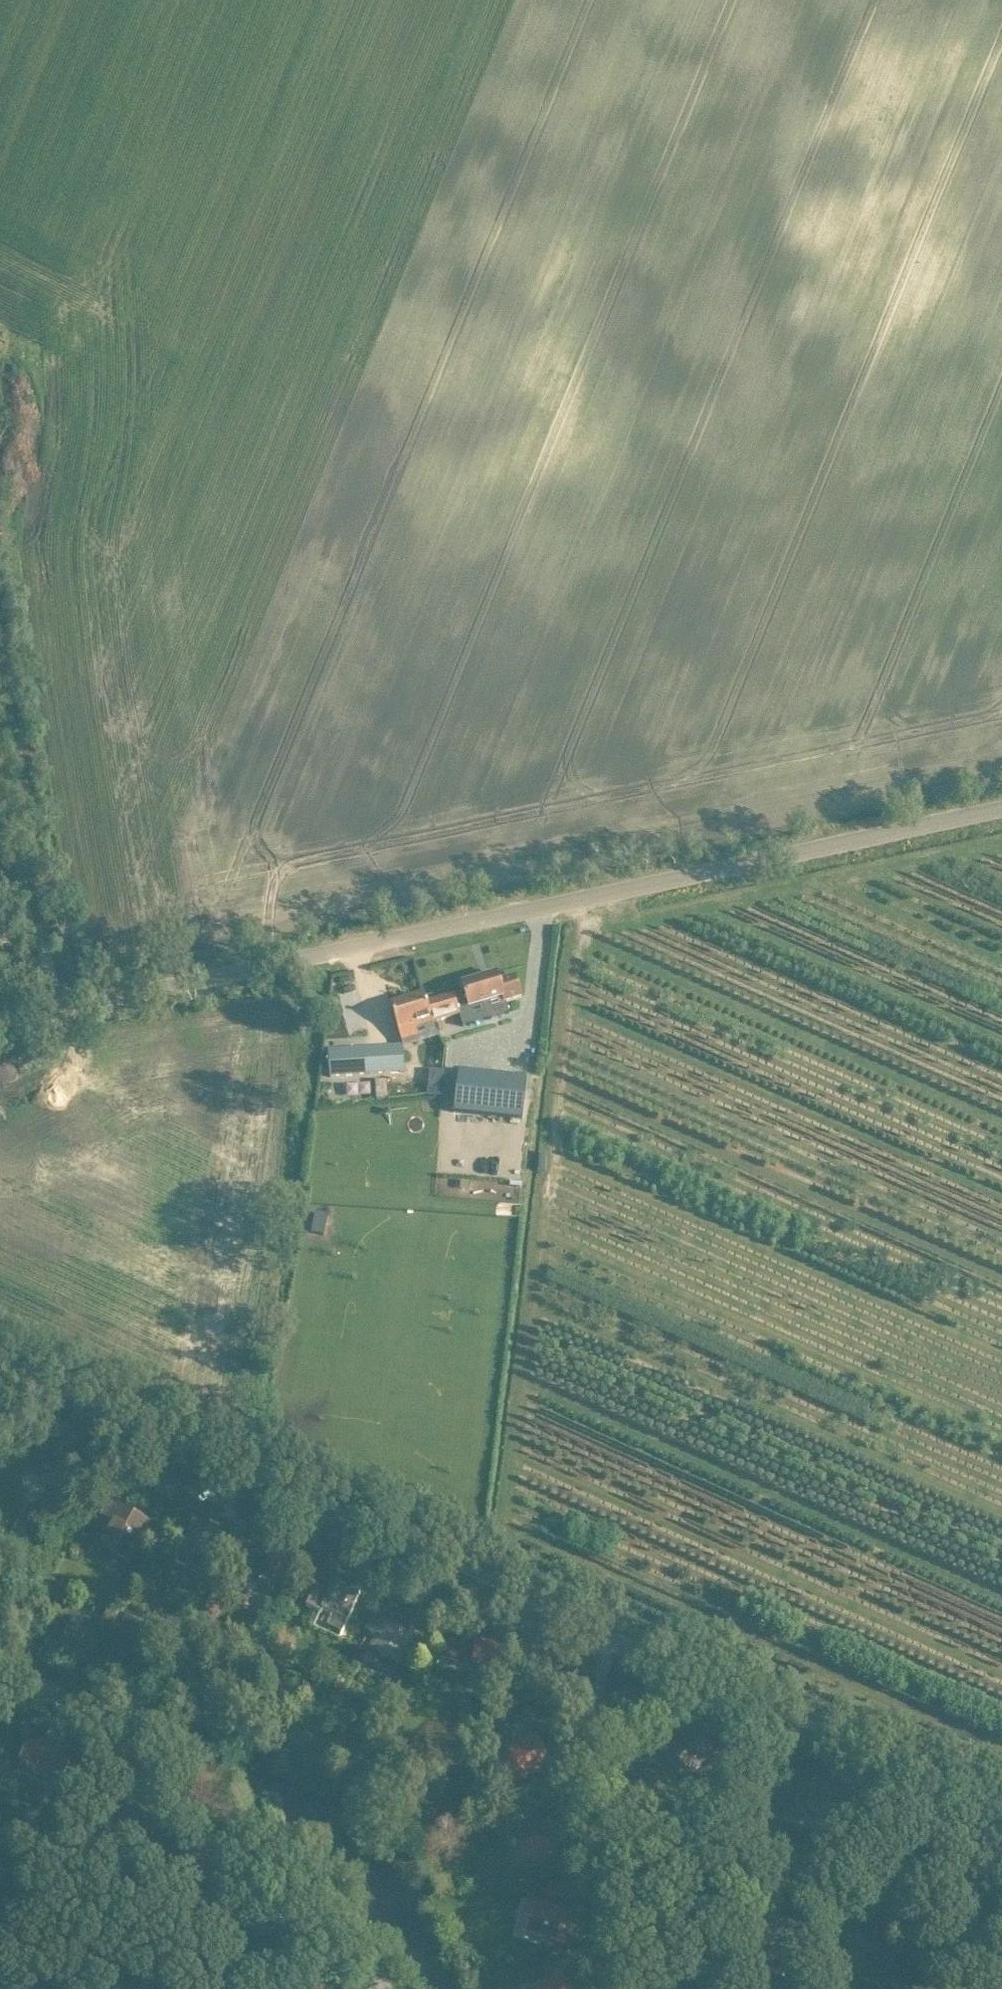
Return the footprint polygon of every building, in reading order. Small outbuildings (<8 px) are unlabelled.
[(507,1011),(505,1002),(521,997),(515,977),(500,981),(497,974),(462,985),(469,1008),(484,1004),(488,1016),(507,1011)] [(433,1023),(427,1003),(425,996),(391,1006),(402,1042),(417,1037),(414,1028),(433,1023)] [(453,996),(427,1003),(433,1023),(459,1015),(453,996)] [(403,1046),(328,1050),(330,1077),(405,1073),(403,1046)] [(427,1088),(443,1090),(448,1049),(432,1047),(427,1088)] [(458,1071),(453,1112),(522,1120),(527,1079),(458,1071)] [(23,1471),(26,1491),(58,1486),(54,1466),(23,1471)] [(106,1515),(114,1520),(100,1544),(128,1560),(147,1524),(112,1504),(106,1515)] [(205,1560),(222,1529),(209,1523),(206,1529),(194,1522),(173,1561),(185,1567),(186,1566),(202,1574),(209,1562),(205,1560)] [(291,1569),(267,1552),(250,1576),(274,1593),(291,1569)] [(316,1586),(307,1607),(321,1613),(322,1610),(348,1621),(353,1610),(362,1592),(361,1591),(359,1596),(334,1584),(330,1592),(316,1586)] [(373,1648),(398,1665),(414,1640),(389,1623),(388,1624),(381,1618),(371,1633),(379,1639),(373,1648)] [(486,1666),(483,1689),(500,1691),(503,1668),(507,1668),(509,1647),(476,1644),(474,1664),(486,1666)] [(692,1730),(673,1747),(692,1769),(721,1743),(695,1714),(686,1722),(692,1730)] [(499,1757),(512,1783),(532,1773),(550,1765),(549,1764),(548,1764),(536,1739),(537,1739),(537,1738),(519,1747),(499,1757)] [(29,1771),(48,1778),(49,1774),(63,1780),(69,1764),(28,1748),(22,1763),(31,1767),(29,1771)] [(520,1832),(526,1861),(536,1860),(555,1856),(550,1827),(530,1831),(520,1832)] [(547,1898),(555,1900),(575,1905),(579,1889),(551,1882),(547,1898)] [(546,1937),(565,1942),(572,1912),(553,1908),(533,1903),(526,1932),(546,1937)] [(566,1976),(546,1981),(548,1988),(569,1988),(566,1976)]
